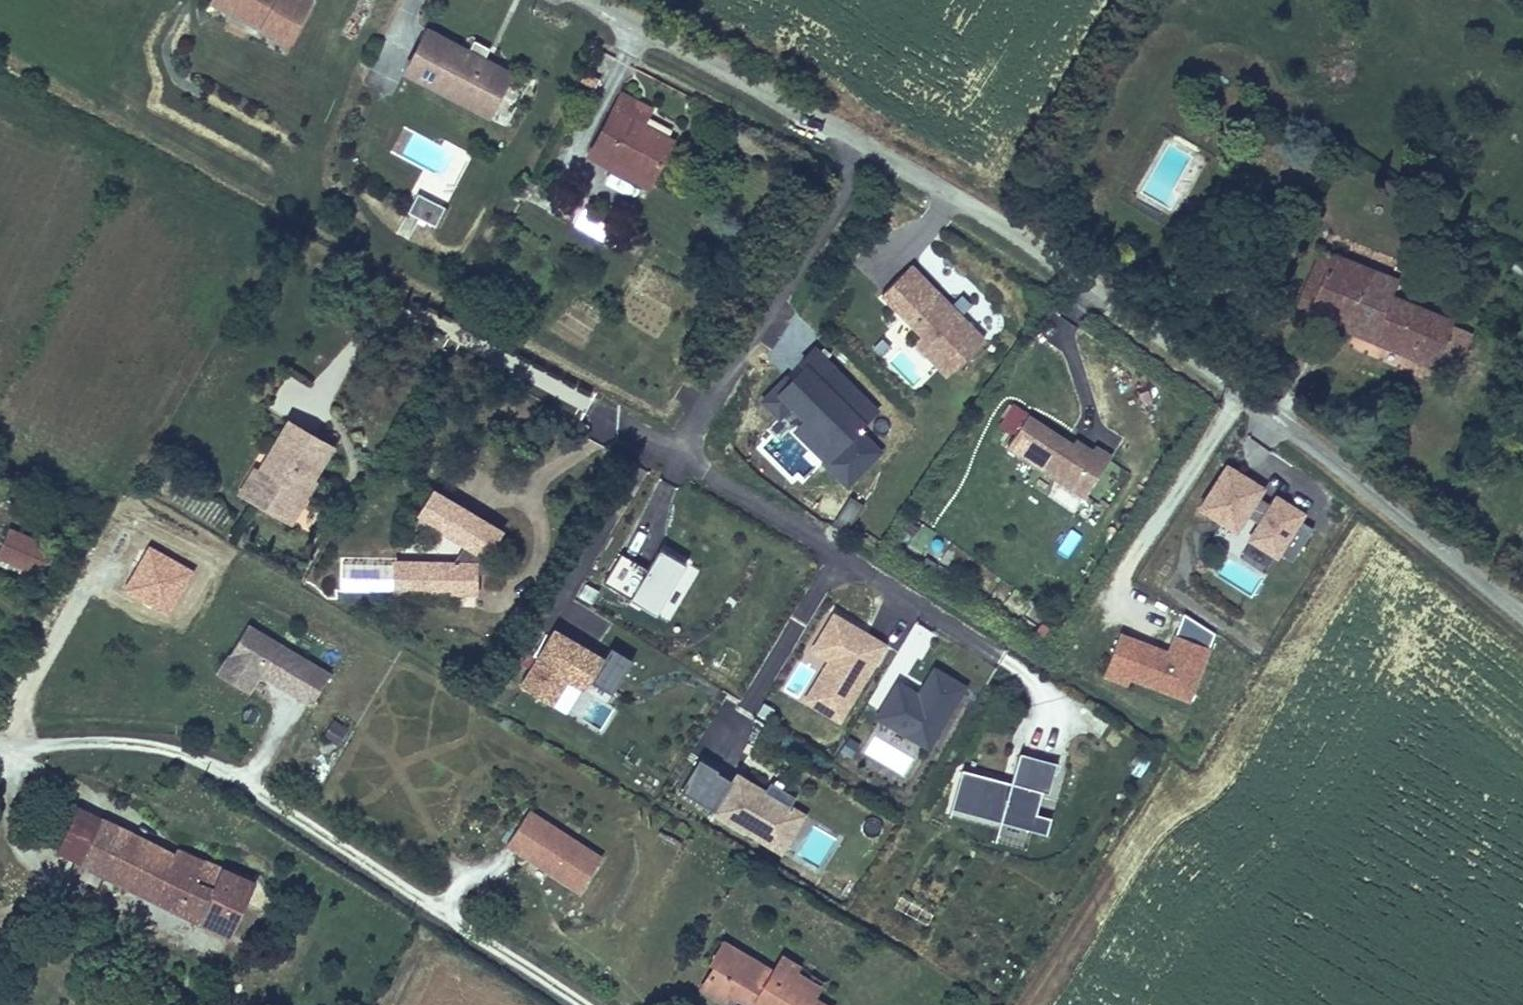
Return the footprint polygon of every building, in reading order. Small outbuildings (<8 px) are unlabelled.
[(313,0),(211,0),(209,4),(264,33),(269,24),(297,39),(316,2),(313,0)] [(297,39),(269,24),(264,33),(292,48),(297,39)] [(399,77),(487,123),(511,76),(483,61),(488,51),(471,42),(466,52),(424,30),(399,77)] [(647,115),(650,109),(619,93),(611,108),(641,125),(647,115)] [(645,194),(674,142),(670,140),(675,130),(647,115),(641,125),(611,108),(583,160),(645,194)] [(449,201),(471,157),(403,124),(389,153),(425,170),(417,186),(449,201)] [(436,230),(447,210),(419,195),(409,216),(436,230)] [(570,224),(584,232),(596,212),(582,204),(570,224)] [(623,255),(635,235),(596,212),(584,232),(623,255)] [(1295,305),(1306,309),(1330,252),(1319,248),(1295,305)] [(1453,327),(1455,323),(1390,296),(1396,280),(1330,252),(1306,309),(1303,317),(1434,372),(1436,368),(1453,327)] [(945,380),(985,341),(912,265),(878,298),(920,340),(934,354),(926,361),(945,380)] [(1473,335),(1453,327),(1436,368),(1456,376),(1473,335)] [(934,354),(920,340),(912,347),(926,361),(934,354)] [(879,359),(887,350),(880,342),(871,351),(879,359)] [(863,428),(881,410),(816,344),(758,401),(777,420),(752,444),(795,487),(820,462),(847,489),(885,451),(863,428)] [(1010,436),(1024,413),(1011,405),(997,427),(1010,436)] [(1084,502),(1112,459),(1095,448),(1092,452),(1075,441),(1072,445),(1027,416),(1005,451),(1084,502)] [(309,502),(298,495),(308,478),(317,483),(337,450),(289,421),(270,453),(284,462),(273,480),(259,471),(255,469),(239,496),(293,528),(309,502)] [(259,471),(273,480),(284,462),(270,453),(259,471)] [(1312,532),(1299,523),(1303,517),(1274,499),(1268,507),(1259,501),(1264,492),(1225,467),(1197,509),(1237,535),(1247,520),(1256,526),(1246,541),(1275,560),(1278,556),(1291,564),(1312,532)] [(298,495),(309,502),(319,485),(317,483),(308,478),(298,495)] [(481,576),(483,564),(492,558),(507,534),(435,491),(417,522),(464,549),(453,564),(420,564),(419,597),(480,597),(481,576)] [(848,533),(864,503),(847,494),(831,524),(848,533)] [(51,549),(8,531),(0,551),(0,568),(37,583),(51,549)] [(655,619),(685,568),(659,553),(648,572),(621,556),(602,588),(655,619)] [(481,576),(517,577),(492,558),(483,564),(481,576)] [(395,596),(419,597),(420,564),(395,564),(395,596)] [(845,716),(885,647),(829,615),(808,651),(825,661),(834,666),(815,698),(845,716)] [(1188,703),(1213,635),(1181,615),(1168,653),(1118,635),(1108,662),(1132,671),(1128,681),(1188,703)] [(1046,651),(1056,635),(1040,624),(1030,640),(1046,651)] [(331,675),(249,625),(219,674),(249,692),(260,673),(312,705),(331,675)] [(603,663),(554,634),(520,691),(551,709),(566,684),(584,695),(603,663)] [(614,645),(594,679),(614,691),(635,658),(614,645)] [(815,698),(834,666),(825,661),(801,702),(840,724),(845,716),(815,698)] [(1132,671),(1108,662),(1102,679),(1126,688),(1128,681),(1132,671)] [(929,752),(967,688),(931,667),(916,693),(895,681),(872,719),(929,752)] [(600,725),(609,709),(595,701),(586,717),(600,725)] [(337,750),(347,734),(334,726),(324,743),(337,750)] [(857,743),(844,743),(843,761),(856,762),(857,743)] [(1034,816),(1040,795),(1046,796),(1055,766),(1017,755),(1008,785),(959,772),(949,811),(1044,837),(1049,820),(1034,816)] [(676,794),(711,815),(730,783),(696,763),(676,794)] [(768,849),(791,811),(788,809),(762,793),(734,777),(730,783),(711,815),(768,849)] [(762,793),(788,809),(793,800),(768,784),(762,793)] [(37,846),(114,882),(135,838),(58,802),(37,846)] [(781,857),(804,819),(791,811),(768,849),(781,857)] [(601,861),(529,813),(507,846),(579,895),(601,861)] [(235,939),(259,888),(182,852),(179,859),(135,838),(114,882),(235,939)] [(703,968),(709,972),(727,944),(720,940),(703,968)] [(815,1000),(821,991),(795,974),(799,967),(780,955),(770,971),(727,944),(709,972),(696,993),(716,1004),(723,995),(740,1004),(755,1004),(760,996),(774,1004),(823,1004),(815,1000)] [(760,996),(755,1004),(774,1004),(760,996)]
